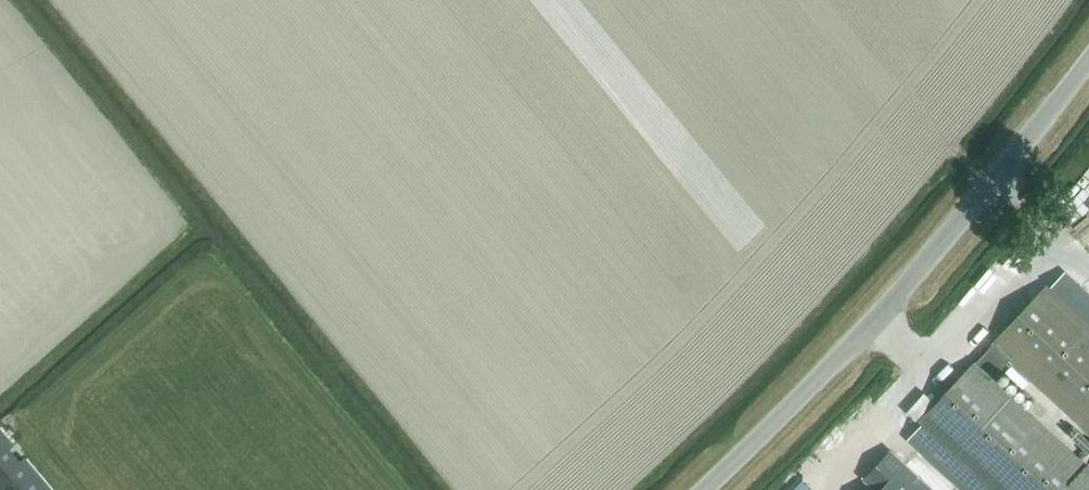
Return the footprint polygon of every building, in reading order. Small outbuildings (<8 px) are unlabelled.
[(977,363),(976,362),(921,421),(924,423),(910,439),(965,489),(1088,489),(1088,466),(993,377),(1009,361),(1088,435),(1088,296),(1065,273),(1051,288),(1048,285),(993,343),(994,344),(977,363)] [(0,431),(0,489),(50,489),(0,431)] [(885,489),(949,489),(915,458),(915,459),(899,444),(874,471),(890,485),(885,489)]
